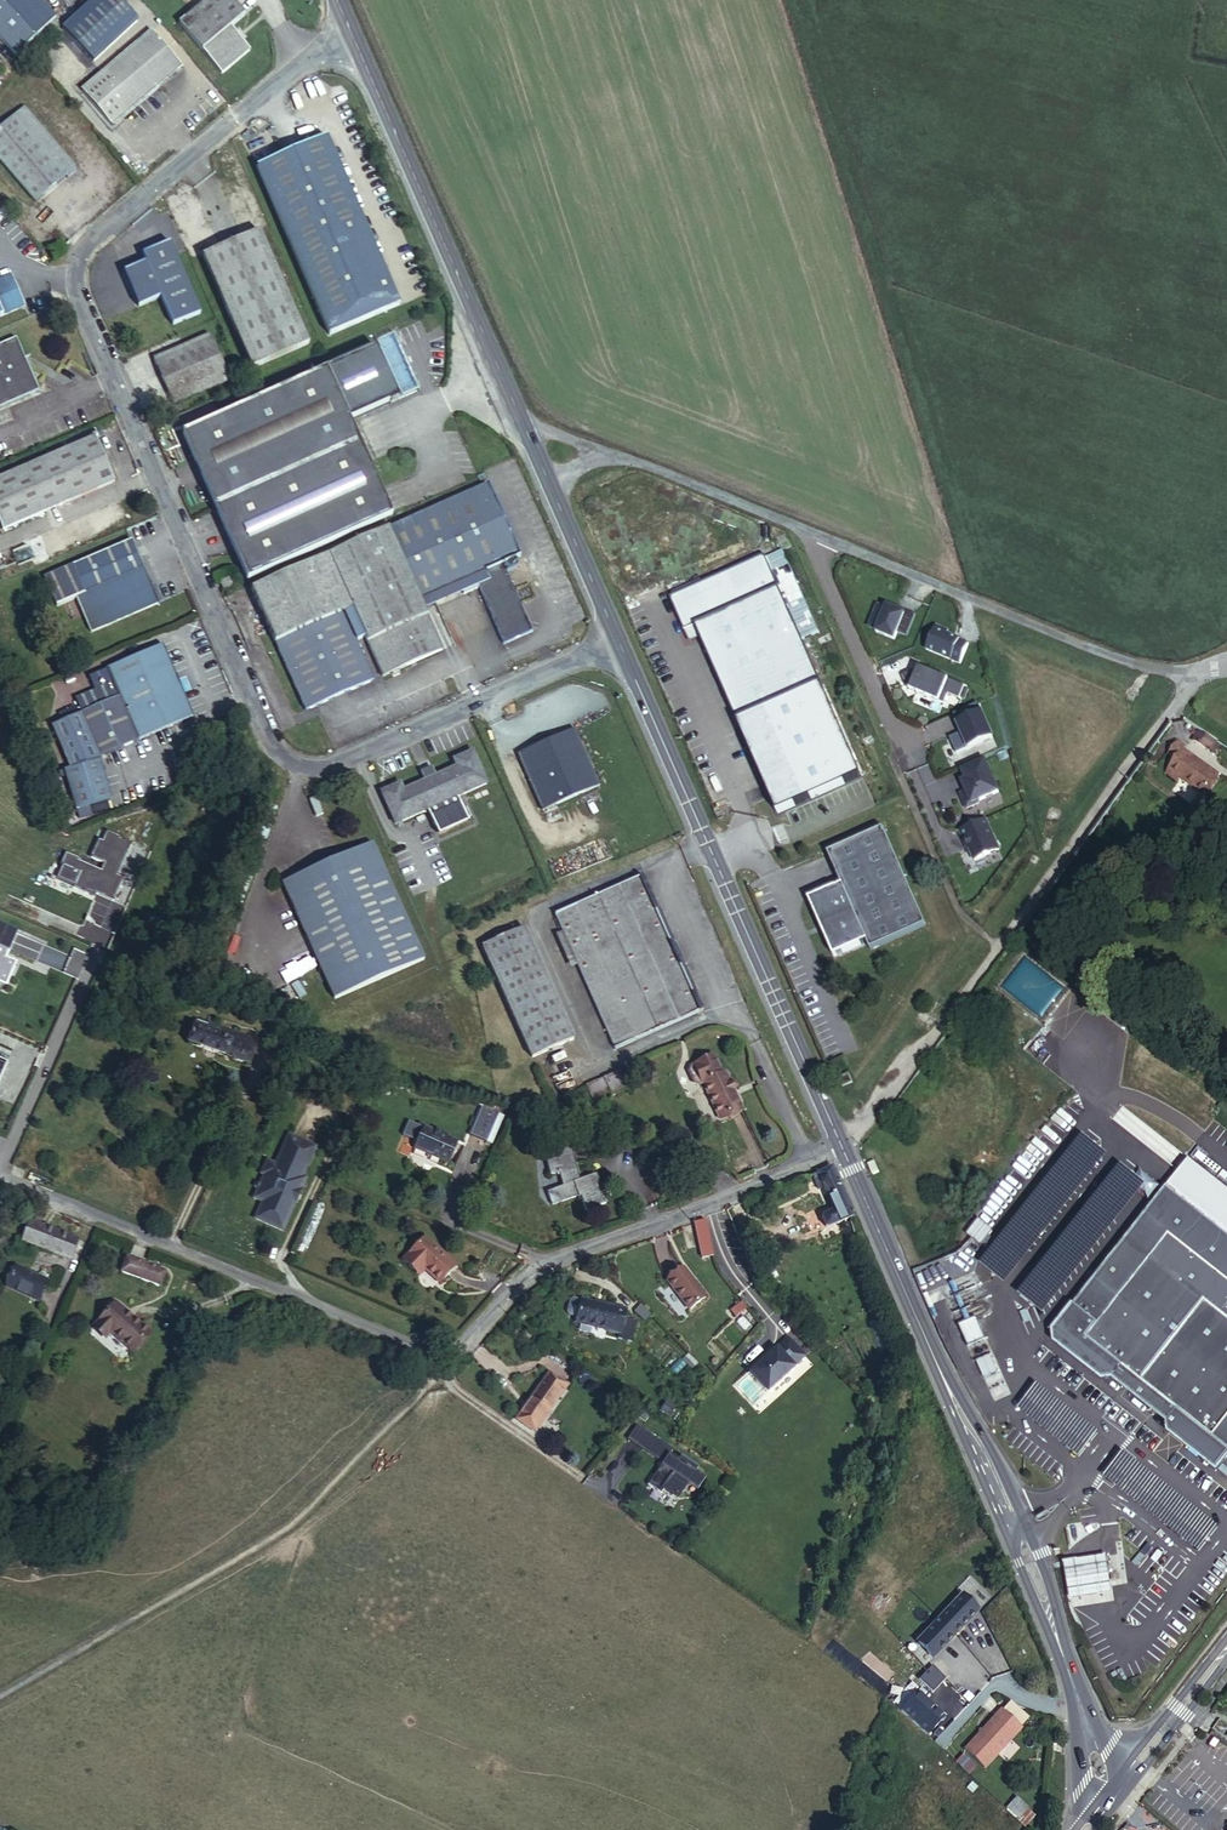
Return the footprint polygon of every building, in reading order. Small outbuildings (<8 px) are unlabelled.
[(40,0),(0,0),(0,37),(16,53),(55,15),(40,0)] [(221,75),(250,52),(231,29),(244,17),(230,0),(207,0),(179,24),(221,75)] [(164,79),(167,82),(182,69),(152,32),(82,90),(113,127),(162,86),(160,83),(164,79)] [(34,203),(75,169),(24,108),(0,129),(0,162),(34,203)] [(256,168),(328,337),(398,308),(325,139),(256,168)] [(166,218),(160,222),(167,238),(174,235),(166,218)] [(203,257),(252,369),(308,345),(260,233),(203,257)] [(145,264),(132,269),(127,283),(137,309),(160,299),(172,327),(200,315),(169,244),(141,256),(145,264)] [(127,283),(132,269),(122,274),(127,283)] [(24,307),(10,276),(0,280),(0,317),(24,307)] [(154,361),(172,405),(229,381),(210,337),(154,361)] [(0,345),(0,408),(37,392),(15,339),(0,345)] [(332,370),(181,435),(248,581),(315,552),(322,548),(373,526),(377,524),(394,517),(332,370)] [(2,529),(115,482),(95,437),(0,478),(0,525),(2,529)] [(453,585),(473,576),(475,579),(478,587),(503,644),(534,631),(507,572),(514,568),(513,565),(516,564),(519,562),(516,557),(521,554),(491,485),(401,524),(416,559),(431,594),(421,599),(423,604),(455,591),(453,585)] [(377,524),(373,526),(377,535),(381,533),(377,524)] [(401,524),(390,529),(405,564),(416,559),(401,524)] [(326,558),(317,561),(340,614),(352,609),(365,637),(382,677),(392,673),(398,670),(443,650),(425,609),(423,604),(421,599),(431,594),(416,559),(405,564),(390,529),(381,533),(377,535),(326,558)] [(77,599),(92,632),(159,603),(133,541),(72,566),(47,577),(59,606),(77,599)] [(322,548),(315,552),(319,560),(326,558),(322,548)] [(703,635),(740,720),(824,683),(768,553),(672,594),(687,628),(698,623),(703,635)] [(340,614),(317,561),(252,590),(275,643),(340,614)] [(455,591),(423,604),(425,609),(478,587),(475,579),(473,576),(453,585),(455,591)] [(232,580),(231,577),(220,581),(224,592),(235,587),(232,580)] [(878,602),(869,624),(877,627),(876,629),(894,637),(897,630),(907,634),(916,612),(906,608),(904,611),(895,607),(887,603),(886,606),(878,602)] [(355,642),(365,637),(352,609),(340,614),(275,643),(305,712),(373,682),(355,642)] [(698,623),(687,628),(692,639),(703,635),(698,623)] [(936,624),(926,647),(957,660),(965,640),(956,636),(956,635),(944,630),(945,627),(936,624)] [(171,676),(174,675),(163,648),(114,669),(124,692),(147,682),(150,689),(130,697),(135,709),(155,701),(158,707),(139,715),(149,737),(193,718),(181,691),(178,692),(171,676)] [(136,742),(149,737),(139,715),(158,707),(155,701),(135,709),(130,697),(150,689),(147,682),(124,692),(114,669),(106,673),(111,686),(104,689),(110,702),(117,700),(136,742)] [(181,691),(174,675),(171,676),(178,692),(181,691)] [(897,684),(903,699),(908,697),(910,701),(937,712),(941,702),(954,707),(959,695),(912,676),(911,678),(897,684)] [(110,702),(80,715),(98,758),(136,742),(117,700),(110,702)] [(961,730),(949,735),(956,751),(991,735),(976,701),(953,712),(961,730)] [(517,755),(542,812),(599,786),(575,730),(517,755)] [(1219,742),(1204,733),(1198,742),(1213,751),(1219,742)] [(1219,742),(1213,751),(1217,755),(1223,745),(1219,742)] [(1169,755),(1176,760),(1183,750),(1185,748),(1178,743),(1169,755)] [(1169,770),(1182,779),(1205,796),(1219,776),(1183,750),(1176,760),(1169,770)] [(381,793),(396,824),(486,785),(472,753),(454,761),(457,769),(403,792),(400,785),(381,793)] [(962,792),(969,806),(981,801),(983,797),(996,791),(982,758),(964,766),(968,777),(964,779),(966,783),(969,782),(970,785),(968,789),(962,792)] [(64,771),(77,811),(111,800),(99,760),(64,771)] [(1179,783),(1182,779),(1169,770),(1166,774),(1179,783)] [(439,838),(469,826),(460,806),(431,818),(439,838)] [(91,807),(77,811),(79,820),(94,815),(91,807)] [(986,816),(960,827),(964,837),(966,836),(975,857),(999,846),(986,816)] [(823,903),(816,906),(832,943),(839,940),(844,950),(868,939),(872,948),(928,923),(885,826),(829,851),(843,883),(819,893),(823,903)] [(96,893),(113,901),(123,877),(117,875),(131,843),(120,838),(120,836),(106,830),(101,840),(98,839),(90,857),(103,863),(100,870),(78,860),(79,858),(65,852),(60,864),(62,865),(56,878),(74,886),(73,888),(88,894),(89,892),(95,895),(96,893)] [(284,884),(336,1000),(424,959),(372,843),(284,884)] [(556,914),(615,1050),(700,1012),(640,876),(556,914)] [(835,954),(844,950),(839,940),(832,943),(816,906),(823,903),(819,893),(810,897),(835,954)] [(7,981),(15,962),(4,957),(16,930),(0,923),(0,978),(7,981)] [(483,946),(532,1058),(574,1040),(524,928),(483,946)] [(126,945),(123,953),(135,957),(138,950),(126,945)] [(74,950),(67,969),(80,973),(86,954),(74,950)] [(196,1021),(188,1044),(250,1065),(258,1042),(196,1021)] [(612,1097),(629,1089),(621,1070),(586,1085),(594,1101),(610,1093),(612,1097)] [(732,1092),(734,1091),(735,1089),(736,1088),(736,1086),(735,1085),(733,1084),(732,1084),(731,1085),(725,1073),(712,1080),(707,1070),(698,1075),(720,1120),(743,1109),(737,1096),(734,1097),(732,1092)] [(470,1137),(494,1145),(503,1115),(479,1107),(470,1137)] [(441,1136),(443,1132),(436,1129),(434,1133),(422,1128),(414,1147),(425,1152),(428,1158),(433,1156),(450,1163),(458,1143),(449,1140),(441,1136)] [(317,1147),(289,1135),(276,1165),(267,1162),(262,1175),(265,1176),(261,1185),(257,1183),(255,1189),(258,1190),(254,1199),(263,1203),(257,1216),(272,1222),(275,1214),(288,1220),(297,1200),(294,1199),(297,1192),(301,1193),(307,1179),(304,1177),(317,1147)] [(580,1194),(586,1211),(606,1204),(595,1175),(572,1184),(569,1176),(575,1174),(570,1148),(559,1150),(559,1148),(545,1153),(549,1176),(558,1173),(564,1187),(548,1194),(552,1205),(580,1194)] [(689,1177),(711,1186),(716,1173),(694,1165),(692,1170),(689,1177)] [(838,1224),(853,1217),(831,1168),(816,1174),(817,1177),(823,1189),(832,1212),(819,1217),(825,1230),(838,1224)] [(823,1189),(817,1177),(812,1179),(818,1192),(823,1189)] [(1226,1449),(1226,1237),(1170,1191),(1147,1218),(1056,1335),(1057,1344),(1103,1381),(1113,1380),(1169,1424),(1179,1411),(1226,1449)] [(283,1232),(288,1220),(275,1214),(272,1222),(257,1216),(256,1220),(283,1232)] [(705,1221),(694,1224),(701,1252),(711,1250),(705,1221)] [(24,1242),(31,1245),(39,1225),(32,1223),(24,1242)] [(31,1245),(40,1248),(48,1229),(39,1225),(31,1245)] [(48,1229),(40,1248),(48,1252),(47,1256),(67,1264),(76,1239),(48,1229)] [(402,1257),(411,1267),(417,1261),(423,1267),(436,1282),(454,1266),(426,1234),(402,1257)] [(122,1274),(140,1281),(145,1265),(127,1258),(122,1274)] [(417,1261),(411,1267),(417,1273),(423,1267),(417,1261)] [(145,1265),(140,1281),(160,1288),(165,1273),(145,1265)] [(16,1267),(7,1287),(38,1302),(48,1281),(16,1267)] [(683,1271),(667,1283),(690,1312),(706,1299),(683,1271)] [(748,1309),(742,1302),(730,1312),(737,1319),(748,1309)] [(115,1303),(95,1326),(108,1337),(111,1332),(134,1351),(150,1333),(115,1303)] [(610,1311),(581,1304),(575,1326),(609,1334),(608,1336),(620,1339),(626,1313),(610,1309),(610,1311)] [(976,1305),(960,1312),(974,1346),(991,1339),(976,1305)] [(757,1361),(747,1371),(770,1394),(796,1368),(795,1367),(806,1356),(785,1336),(774,1347),(773,1346),(763,1355),(766,1357),(759,1363),(757,1361)] [(763,1355),(757,1361),(759,1363),(766,1357),(763,1355)] [(516,1421),(533,1433),(536,1429),(531,1425),(536,1417),(542,1420),(566,1386),(549,1374),(516,1421)] [(1169,1424),(1171,1433),(1218,1470),(1226,1459),(1226,1449),(1179,1411),(1169,1424)] [(531,1425),(536,1429),(542,1420),(536,1417),(531,1425)] [(642,1451),(652,1437),(637,1426),(626,1442),(641,1452),(661,1466),(662,1465),(642,1451)] [(12,1437),(9,1445),(17,1449),(21,1441),(12,1437)] [(652,1437),(642,1451),(662,1465),(661,1466),(647,1486),(660,1495),(664,1490),(676,1498),(686,1484),(697,1491),(704,1480),(695,1473),(698,1469),(681,1457),(677,1462),(668,1456),(672,1451),(652,1437)] [(1092,1526),(1087,1529),(1090,1534),(1095,1532),(1092,1526)] [(1087,1559),(1066,1563),(1069,1583),(1090,1580),(1113,1576),(1110,1556),(1087,1559)] [(962,1593),(917,1641),(932,1657),(978,1608),(962,1593)] [(925,1683),(899,1711),(926,1735),(951,1708),(925,1683)] [(1002,1710),(965,1752),(986,1770),(1022,1728),(1002,1710)] [(1214,1729),(1226,1739),(1226,1726),(1220,1720),(1214,1729)] [(971,1772),(976,1763),(963,1755),(957,1764),(971,1772)] [(1029,1811),(1019,1801),(1010,1810),(1021,1820),(1029,1811)] [(1029,1811),(1021,1820),(1028,1828),(1037,1819),(1029,1811)]
